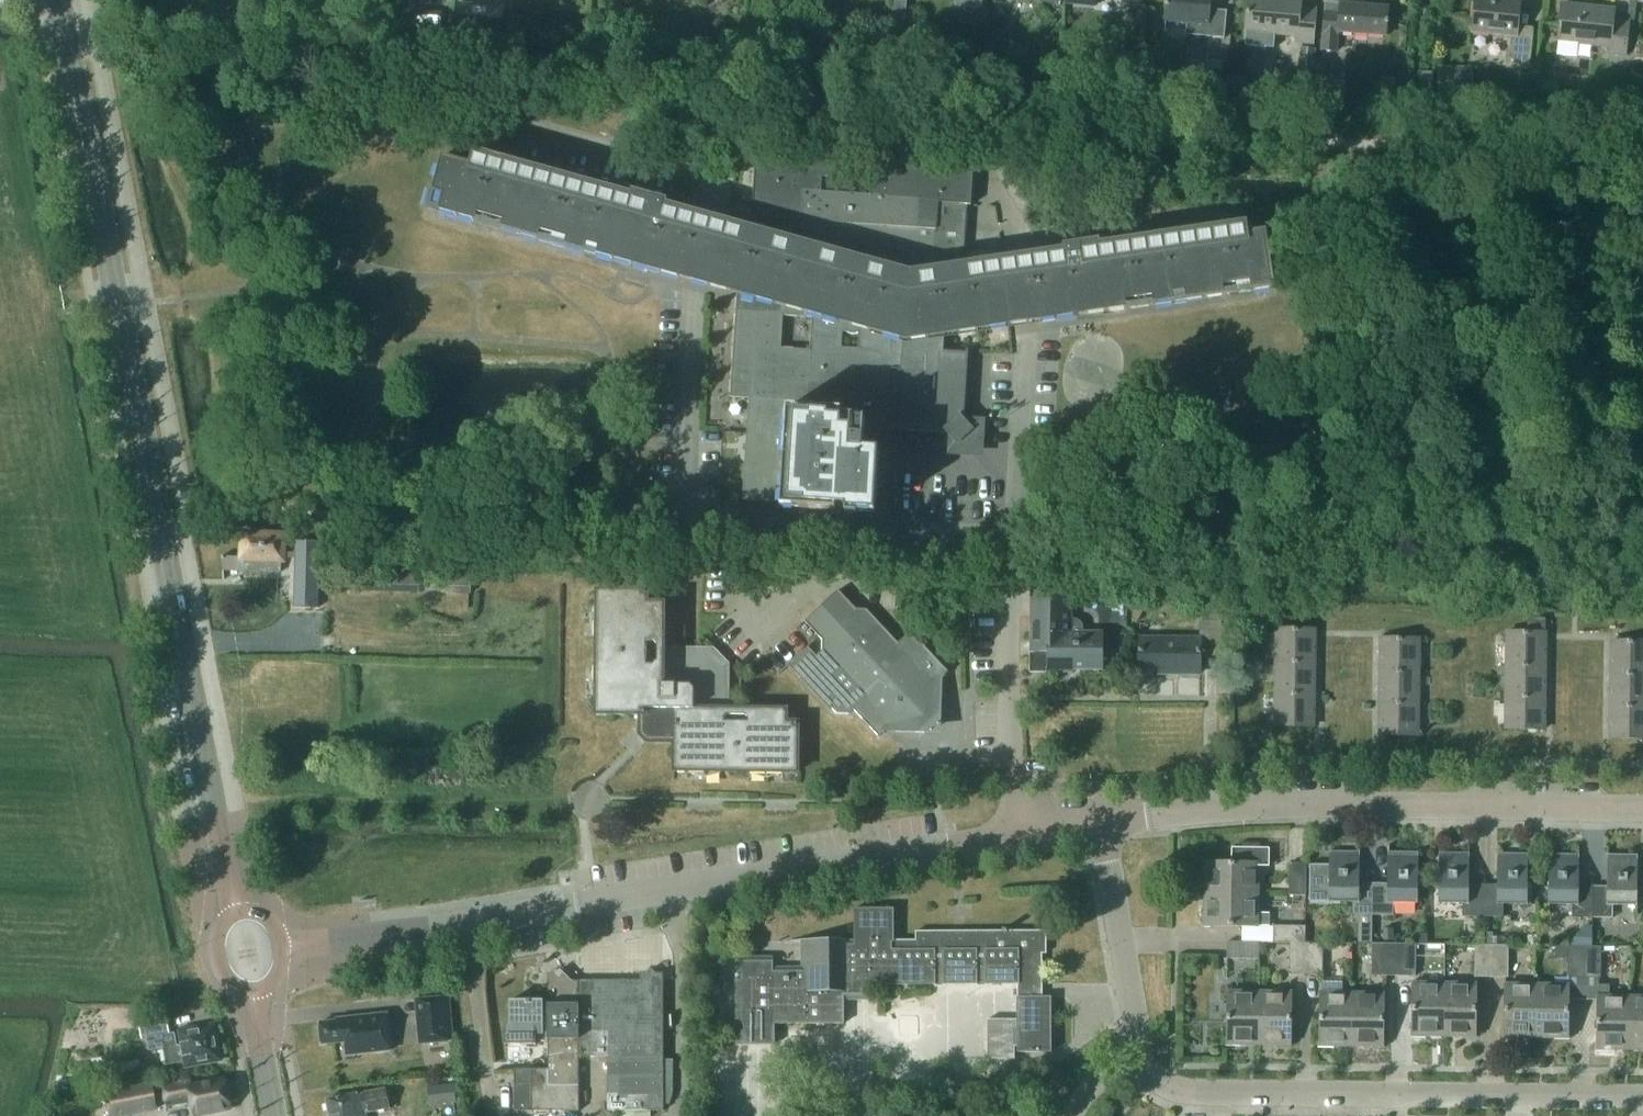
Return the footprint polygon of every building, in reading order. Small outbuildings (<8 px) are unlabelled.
[(908,0),(894,0),(890,39),(904,41),(908,0)] [(1165,20),(1187,22),(1186,34),(1224,37),(1226,10),(1209,9),(1210,0),(1166,0),(1165,20)] [(1245,31),(1295,35),(1294,43),(1312,44),(1315,10),(1301,8),(1302,0),(1248,0),(1245,31)] [(1472,31),(1511,35),(1509,61),(1530,63),(1533,28),(1518,27),(1521,0),(1475,0),(1472,31)] [(1388,6),(1340,2),(1325,1),(1323,34),(1322,49),(1337,50),(1338,30),(1386,34),(1388,6)] [(503,6),(459,2),(456,28),(500,32),(503,6)] [(1614,18),(1615,8),(1562,3),(1558,55),(1577,57),(1578,43),(1611,46),(1611,54),(1626,55),(1629,19),(1614,18)] [(671,27),(669,49),(687,50),(689,29),(671,27)] [(916,31),(906,30),(905,43),(915,44),(916,31)] [(1316,49),(1300,47),(1295,92),(1311,93),(1316,49)] [(1224,61),(1205,60),(1204,77),(1222,79),(1224,61)] [(1333,63),(1317,62),(1316,78),(1331,79),(1332,79),(1333,63)] [(1438,67),(1437,94),(1472,95),(1472,67),(1438,67)] [(1420,71),(1419,88),(1432,90),(1434,73),(1420,71)] [(1532,74),(1513,72),(1511,92),(1530,93),(1532,74)] [(1316,78),(1315,88),(1330,90),(1331,79),(1316,78)] [(1403,79),(1392,78),(1390,97),(1401,98),(1403,79)] [(998,141),(998,153),(1015,154),(1016,142),(998,141)] [(442,156),(428,208),(735,294),(739,225),(665,205),(666,201),(634,192),(633,196),(475,152),(472,164),(442,156)] [(971,166),(861,159),(860,180),(871,180),(870,197),(853,196),(854,179),(855,179),(855,178),(845,177),(846,158),(756,152),(756,154),(757,154),(753,218),(740,217),(739,225),(911,273),(963,265),(967,204),(971,204),(973,164),(971,164),(971,166)] [(942,307),(940,336),(1272,287),(1264,234),(1247,236),(1246,223),(1099,245),(1099,241),(1065,246),(1066,250),(963,265),(960,308),(942,307)] [(960,308),(963,265),(911,273),(739,225),(735,294),(738,294),(838,322),(907,341),(940,336),(942,307),(960,308)] [(971,429),(964,421),(968,349),(967,349),(966,352),(940,350),(940,336),(907,341),(838,322),(738,294),(732,397),(749,398),(879,406),(878,429),(950,433),(958,441),(971,429)] [(878,434),(878,429),(879,406),(749,398),(743,498),(743,499),(781,502),(781,508),(836,511),(837,507),(846,508),(846,511),(875,513),(879,450),(876,450),(877,433),(878,434)] [(244,557),(222,556),(223,580),(225,579),(224,571),(282,572),(282,558),(282,552),(283,536),(245,535),(244,557)] [(282,552),(282,558),(295,558),(294,607),(318,608),(320,541),(296,541),(295,553),(282,552)] [(440,576),(439,591),(470,592),(470,576),(440,576)] [(945,676),(944,675),(948,671),(922,643),(920,644),(909,632),(898,643),(866,609),(857,609),(856,609),(838,590),(821,605),(929,720),(932,716),(941,717),(942,707),(942,689),(936,682),(943,676),(944,677),(945,676)] [(647,591),(597,591),(597,716),(645,716),(644,738),(675,738),(674,771),(798,772),(798,722),(787,722),(787,709),(730,709),(730,662),(715,647),(665,647),(665,604),(647,604),(647,591)] [(1104,670),(1104,631),(1083,631),(1083,627),(1076,622),(1071,620),(1071,593),(1029,593),(1029,671),(1074,671),(1074,670),(1104,670)] [(929,720),(821,605),(805,621),(823,640),(822,640),(822,650),(816,655),(808,646),(789,664),(830,709),(832,708),(836,712),(848,713),(853,709),(879,736),(883,732),(884,733),(885,732),(884,731),(891,725),(897,731),(915,732),(925,732),(925,723),(929,720)] [(1528,616),(1528,629),(1545,630),(1545,617),(1528,616)] [(1139,639),(1139,675),(1199,674),(1199,657),(1220,657),(1219,622),(1199,622),(1200,639),(1139,639)] [(1276,631),(1275,663),(1313,663),(1313,631),(1276,631)] [(1506,632),(1506,665),(1543,665),(1544,632),(1506,632)] [(1380,638),(1379,671),(1418,671),(1418,639),(1380,638)] [(1611,673),(1642,674),(1642,641),(1611,640),(1611,673)] [(1313,663),(1275,663),(1275,695),(1313,695),(1313,663)] [(1543,665),(1506,665),(1506,697),(1543,697),(1543,665)] [(1418,671),(1379,671),(1379,703),(1417,703),(1418,671)] [(1611,673),(1611,706),(1642,706),(1642,674),(1611,673)] [(1313,695),(1275,695),(1275,727),(1312,727),(1313,695)] [(1543,697),(1506,697),(1505,729),(1543,730),(1543,697)] [(1417,703),(1379,703),(1379,735),(1417,736),(1417,703)] [(1611,706),(1610,739),(1642,739),(1642,706),(1611,706)] [(1206,863),(1205,894),(1258,894),(1258,867),(1268,867),(1268,849),(1233,849),(1232,863),(1206,863)] [(1360,853),(1330,852),(1329,866),(1310,865),(1309,903),(1329,903),(1330,903),(1330,902),(1353,903),(1353,916),(1373,916),(1374,885),(1359,885),(1360,853)] [(1388,885),(1374,885),(1373,916),(1393,917),(1394,904),(1418,905),(1418,854),(1388,853),(1388,885)] [(1483,917),(1483,886),(1468,886),(1469,854),(1439,853),(1439,903),(1462,904),(1462,917),(1483,917)] [(1498,886),(1483,886),(1483,917),(1504,917),(1505,904),(1527,905),(1527,855),(1499,854),(1498,886)] [(1573,918),(1594,918),(1594,887),(1579,887),(1579,855),(1550,855),(1549,905),(1573,905),(1573,918)] [(1607,887),(1594,887),(1594,918),(1615,918),(1615,906),(1637,906),(1637,856),(1608,856),(1607,887)] [(1306,895),(1306,864),(1290,864),(1290,895),(1306,895)] [(1258,894),(1205,894),(1205,925),(1257,926),(1258,894)] [(736,981),(737,1045),(776,1045),(776,1024),(846,1024),(846,1000),(870,1000),(870,986),(1018,985),(1018,1053),(1052,1053),(1052,997),(1043,997),(1043,954),(1048,954),(1048,931),(917,931),(917,940),(895,940),(895,908),(856,909),(856,940),(804,940),(804,968),(773,968),(773,957),(742,957),(742,981),(736,981)] [(1584,925),(1571,945),(1592,945),(1592,925),(1584,925)] [(1274,943),(1290,944),(1306,943),(1306,926),(1274,926),(1274,943)] [(1383,928),(1383,940),(1393,940),(1393,928),(1383,928)] [(1493,943),(1493,932),(1481,932),(1481,943),(1493,943)] [(1259,958),(1259,942),(1228,942),(1228,959),(1259,958)] [(1308,944),(1306,943),(1290,944),(1290,974),(1308,975),(1308,944)] [(1308,944),(1308,975),(1324,975),(1324,944),(1308,944)] [(1383,976),(1400,976),(1401,944),(1383,944),(1383,976)] [(1401,944),(1400,976),(1416,976),(1416,944),(1401,944)] [(1476,977),(1492,977),(1492,945),(1476,945),(1476,977)] [(1509,945),(1492,945),(1492,977),(1508,977),(1509,945)] [(1567,977),(1585,977),(1585,946),(1568,946),(1567,977)] [(1602,946),(1585,946),(1585,977),(1602,978),(1602,946)] [(516,1067),(516,1109),(580,1109),(580,979),(565,979),(561,976),(565,972),(561,967),(550,979),(549,979),(549,1002),(544,1003),(544,999),(511,999),(511,1022),(506,1022),(506,1043),(537,1043),(537,1039),(549,1039),(549,1067),(516,1067)] [(610,979),(611,1054),(610,1054),(610,1109),(666,1108),(666,979),(655,967),(648,971),(652,975),(647,978),(610,979)] [(610,1054),(611,1054),(610,979),(582,979),(583,1055),(610,1054)] [(1414,1036),(1445,1036),(1446,983),(1415,983),(1414,1036)] [(1476,984),(1446,983),(1445,1036),(1476,1037),(1476,984)] [(1537,1037),(1538,984),(1507,984),(1506,1037),(1537,1037)] [(1569,985),(1538,984),(1537,1037),(1569,1038),(1569,985)] [(1260,1045),(1261,992),(1229,992),(1229,1044),(1260,1045)] [(1292,993),(1261,992),(1260,1045),(1292,1045),(1292,993)] [(1353,1045),(1354,993),(1322,993),(1322,1045),(1353,1045)] [(1354,993),(1353,1045),(1384,1046),(1385,994),(1354,993)] [(1600,1049),(1631,1049),(1631,996),(1600,996),(1600,1049)] [(1631,996),(1631,1049),(1642,1049),(1642,996),(1631,996)] [(455,1041),(451,997),(424,1000),(429,1043),(455,1041)] [(166,1012),(138,1018),(142,1039),(170,1033),(166,1012)] [(389,1014),(356,1017),(356,1018),(338,1020),(338,1021),(321,1023),(323,1044),(359,1041),(361,1054),(393,1050),(389,1014)] [(166,1066),(188,1061),(188,1064),(224,1058),(217,1023),(182,1029),(185,1045),(180,1046),(179,1041),(177,1041),(176,1032),(147,1038),(149,1050),(163,1048),(166,1066)] [(232,1106),(227,1077),(194,1083),(193,1078),(177,1081),(176,1077),(153,1082),(154,1084),(108,1092),(112,1114),(157,1106),(154,1088),(166,1086),(169,1104),(196,1099),(198,1112),(232,1106)] [(457,1102),(454,1083),(427,1087),(430,1106),(457,1102)] [(387,1089),(329,1100),(332,1115),(369,1115),(368,1114),(391,1109),(387,1089)]
